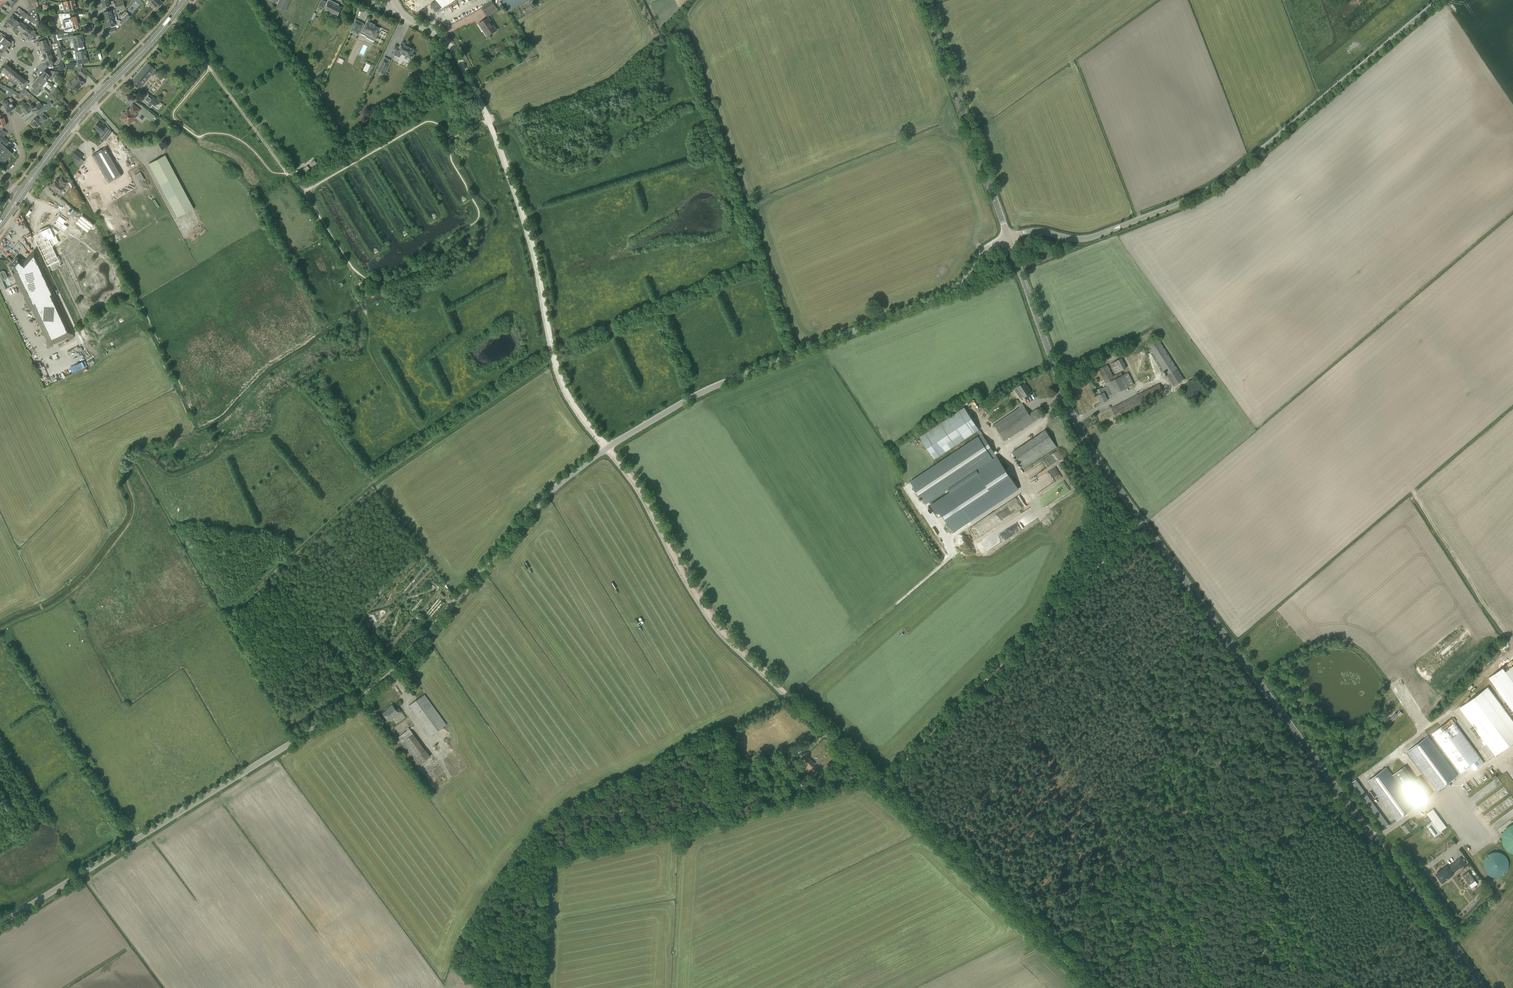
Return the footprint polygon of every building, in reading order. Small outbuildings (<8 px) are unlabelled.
[(64,6),(63,7),(64,12),(69,11),(69,10),(76,9),(74,0),(72,0),(63,2),(64,6)] [(147,3),(152,8),(153,6),(157,9),(162,3),(159,0),(149,0),(147,3)] [(285,11),(290,0),(280,0),(277,7),(285,11)] [(328,12),(327,14),(333,17),(334,15),(337,17),(342,7),(339,5),(339,4),(331,0),(328,0),(325,6),(326,6),(326,5),(327,6),(324,10),(328,12)] [(491,0),(481,7),(485,14),(496,7),(491,0)] [(12,8),(9,6),(5,11),(2,9),(0,11),(6,16),(12,8)] [(29,10),(27,13),(32,17),(31,18),(33,19),(38,23),(39,22),(36,9),(30,10),(29,10)] [(104,12),(105,20),(116,17),(114,10),(111,11),(104,12)] [(7,21),(12,25),(17,19),(18,17),(16,15),(16,14),(14,12),(7,21)] [(116,17),(105,20),(107,27),(117,24),(118,25),(120,25),(120,24),(122,25),(130,16),(127,13),(122,17),(123,18),(120,21),(119,21),(118,20),(117,20),(116,17)] [(69,14),(61,14),(63,21),(62,21),(63,25),(64,28),(66,27),(67,30),(73,30),(72,26),(78,25),(76,16),(69,18),(68,14),(69,14)] [(483,28),(488,36),(497,30),(488,17),(478,24),(482,29),(483,28)] [(12,25),(17,29),(22,23),(17,19),(12,25)] [(371,37),(375,39),(378,34),(376,33),(379,28),(374,26),(375,25),(368,21),(368,23),(367,23),(365,25),(363,24),(356,20),(350,31),(358,35),(359,31),(362,33),(361,34),(366,36),(367,34),(372,36),(371,37)] [(17,29),(22,33),(27,27),(22,23),(17,29)] [(27,27),(22,33),(27,37),(29,34),(31,35),(35,33),(35,32),(33,30),(34,28),(28,24),(27,27)] [(110,38),(118,30),(117,28),(108,30),(109,34),(109,33),(110,38)] [(55,34),(55,36),(57,42),(58,46),(60,46),(58,39),(61,38),(61,40),(69,38),(68,34),(67,33),(55,34)] [(72,48),(72,49),(73,51),(78,49),(77,48),(83,46),(82,39),(83,39),(82,34),(71,37),(72,41),(71,42),(70,43),(70,44),(70,45),(71,48),(72,48)] [(8,39),(5,37),(4,38),(2,36),(1,35),(1,36),(2,36),(0,38),(0,43),(7,48),(11,43),(7,40),(8,39)] [(38,42),(40,48),(48,45),(47,42),(48,42),(46,36),(41,38),(42,41),(38,42)] [(414,49),(410,48),(411,46),(402,42),(403,43),(402,44),(401,43),(399,47),(395,46),(391,54),(399,58),(401,53),(406,55),(405,58),(406,59),(411,61),(414,55),(412,54),(414,49)] [(40,48),(42,54),(50,51),(48,45),(40,48)] [(73,51),(72,49),(71,50),(72,54),(75,53),(78,64),(88,62),(87,57),(85,57),(84,50),(78,52),(78,49),(73,51)] [(42,54),(44,60),(52,57),(50,51),(42,54)] [(61,54),(58,55),(59,61),(60,65),(56,66),(57,70),(62,70),(63,70),(64,68),(62,61),(62,60),(61,54)] [(52,57),(44,60),(46,66),(54,63),(52,57)] [(377,72),(382,75),(389,62),(384,59),(377,72)] [(366,62),(362,70),(366,72),(370,65),(366,62)] [(133,81),(137,84),(141,88),(156,70),(147,63),(133,81)] [(1,71),(6,75),(11,69),(6,64),(1,71)] [(77,71),(85,79),(88,75),(81,68),(77,71)] [(6,75),(11,79),(16,73),(11,69),(6,75)] [(44,71),(40,76),(46,81),(48,79),(51,81),(53,78),(44,71)] [(11,79),(15,83),(21,77),(16,73),(11,79)] [(67,86),(71,90),(74,93),(85,83),(77,75),(67,86)] [(40,76),(36,81),(42,86),(46,81),(40,76)] [(21,77),(15,83),(22,89),(25,86),(23,84),(26,81),(25,80),(26,80),(24,78),(23,79),(21,77)] [(42,86),(36,81),(32,86),(34,88),(31,93),(33,95),(35,93),(37,95),(40,92),(38,91),(42,86)] [(147,96),(145,100),(148,102),(146,105),(150,107),(152,105),(155,108),(160,102),(152,96),(150,98),(147,96)] [(6,100),(2,102),(7,112),(14,108),(12,104),(14,103),(10,98),(7,100),(6,100)] [(21,109),(25,115),(34,108),(31,105),(28,107),(26,104),(25,105),(23,101),(18,105),(21,109)] [(46,104),(38,110),(38,111),(36,113),(38,115),(31,122),(37,128),(42,123),(45,119),(42,116),(44,114),(43,112),(45,110),(52,104),(50,101),(46,104)] [(127,110),(120,118),(122,120),(121,121),(121,122),(122,123),(123,124),(124,124),(125,124),(126,123),(128,125),(135,116),(140,110),(133,105),(128,111),(127,110)] [(151,121),(154,116),(150,113),(146,117),(151,121)] [(109,130),(105,127),(102,124),(101,125),(98,122),(94,127),(97,130),(96,131),(100,134),(98,135),(102,138),(109,130)] [(0,136),(0,140),(6,145),(9,141),(1,135),(0,136)] [(12,153),(4,146),(2,149),(4,151),(2,153),(2,154),(7,159),(12,153)] [(106,147),(91,155),(108,183),(122,175),(106,147)] [(76,150),(72,155),(75,158),(73,161),(76,164),(78,161),(82,164),(84,161),(81,158),(83,156),(76,150)] [(148,164),(177,218),(193,209),(165,155),(148,164)] [(50,187),(60,194),(65,188),(64,187),(68,182),(61,177),(59,181),(59,182),(58,183),(55,181),(50,187)] [(40,232),(33,235),(46,265),(58,260),(51,245),(59,242),(55,234),(60,228),(64,231),(67,226),(63,223),(66,220),(59,215),(50,227),(49,226),(40,231),(40,232)] [(81,215),(75,223),(87,232),(93,225),(81,215)] [(55,292),(35,249),(23,263),(16,257),(9,265),(11,270),(12,269),(15,271),(13,274),(21,292),(22,292),(25,297),(24,298),(30,311),(32,310),(39,326),(40,325),(42,330),(41,330),(44,336),(45,336),(47,341),(46,341),(49,346),(73,335),(53,293),(55,292)] [(1158,338),(1147,345),(1150,350),(1149,350),(1151,354),(1152,354),(1173,386),(1184,379),(1158,338)] [(1110,364),(1115,374),(1126,368),(1121,358),(1110,364)] [(1098,369),(1109,390),(1111,394),(1112,396),(1134,385),(1128,372),(1122,375),(1121,372),(1113,376),(1107,365),(1098,369)] [(1184,385),(1189,398),(1201,393),(1195,380),(1184,385)] [(1017,387),(1024,397),(1031,392),(1028,388),(1024,383),(1017,387)] [(1111,408),(1116,418),(1164,392),(1159,384),(1111,408)] [(1111,394),(1109,390),(1104,393),(1101,387),(1097,390),(1099,394),(1098,395),(1101,403),(1108,400),(1107,397),(1111,394)] [(994,424),(1004,440),(1041,416),(1037,409),(1029,414),(1022,404),(1019,406),(1020,407),(994,424)] [(919,437),(934,459),(979,430),(964,407),(919,437)] [(1012,452),(1023,469),(1057,447),(1046,430),(1012,452)] [(936,464),(910,482),(925,504),(948,489),(950,492),(946,495),(952,504),(956,501),(970,522),(1018,489),(997,456),(982,434),(936,464)] [(941,525),(939,522),(936,523),(934,521),(930,523),(932,529),(941,525)] [(1460,704),(1492,755),(1512,742),(1512,722),(1490,686),(1460,704)] [(431,736),(447,725),(424,694),(409,706),(431,736)] [(383,713),(389,722),(402,712),(398,708),(396,709),(393,706),(383,713)] [(398,737),(401,742),(418,765),(430,756),(425,750),(409,729),(398,737)] [(1407,751),(1437,791),(1458,776),(1428,736),(1407,751)] [(1418,738),(1404,748),(1405,750),(1420,740),(1418,738)] [(793,759),(789,754),(785,757),(789,762),(793,759)] [(805,768),(808,771),(815,764),(806,755),(801,761),(807,766),(805,768)] [(1395,819),(1432,795),(1419,776),(1414,780),(1405,765),(1391,774),(1386,766),(1366,780),(1373,789),(1366,794),(1356,779),(1352,781),(1383,828),(1390,824),(1388,820),(1393,817),(1395,819)] [(791,771),(788,773),(795,781),(798,779),(791,771)] [(1433,809),(1428,813),(1430,815),(1434,820),(1433,821),(1434,823),(1438,828),(1444,824),(1433,809)] [(1401,826),(1406,833),(1412,829),(1410,826),(1414,822),(1412,819),(1401,826)] [(1506,824),(1502,838),(1502,850),(1512,853),(1512,824),(1506,824)] [(1510,871),(1501,850),(1482,857),(1490,879),(1510,871)] [(1452,864),(1453,864),(1450,866),(1450,865),(1450,866),(1447,868),(1447,867),(1438,873),(1439,875),(1438,876),(1442,882),(1451,875),(1450,875),(1449,874),(1451,873),(1454,871),(1454,872),(1454,871),(1457,869),(1457,870),(1457,869),(1460,867),(1460,868),(1465,864),(1460,857),(1455,861),(1456,862),(1453,864),(1452,864)] [(1475,881),(1468,871),(1462,875),(1469,885),(1475,881)]
